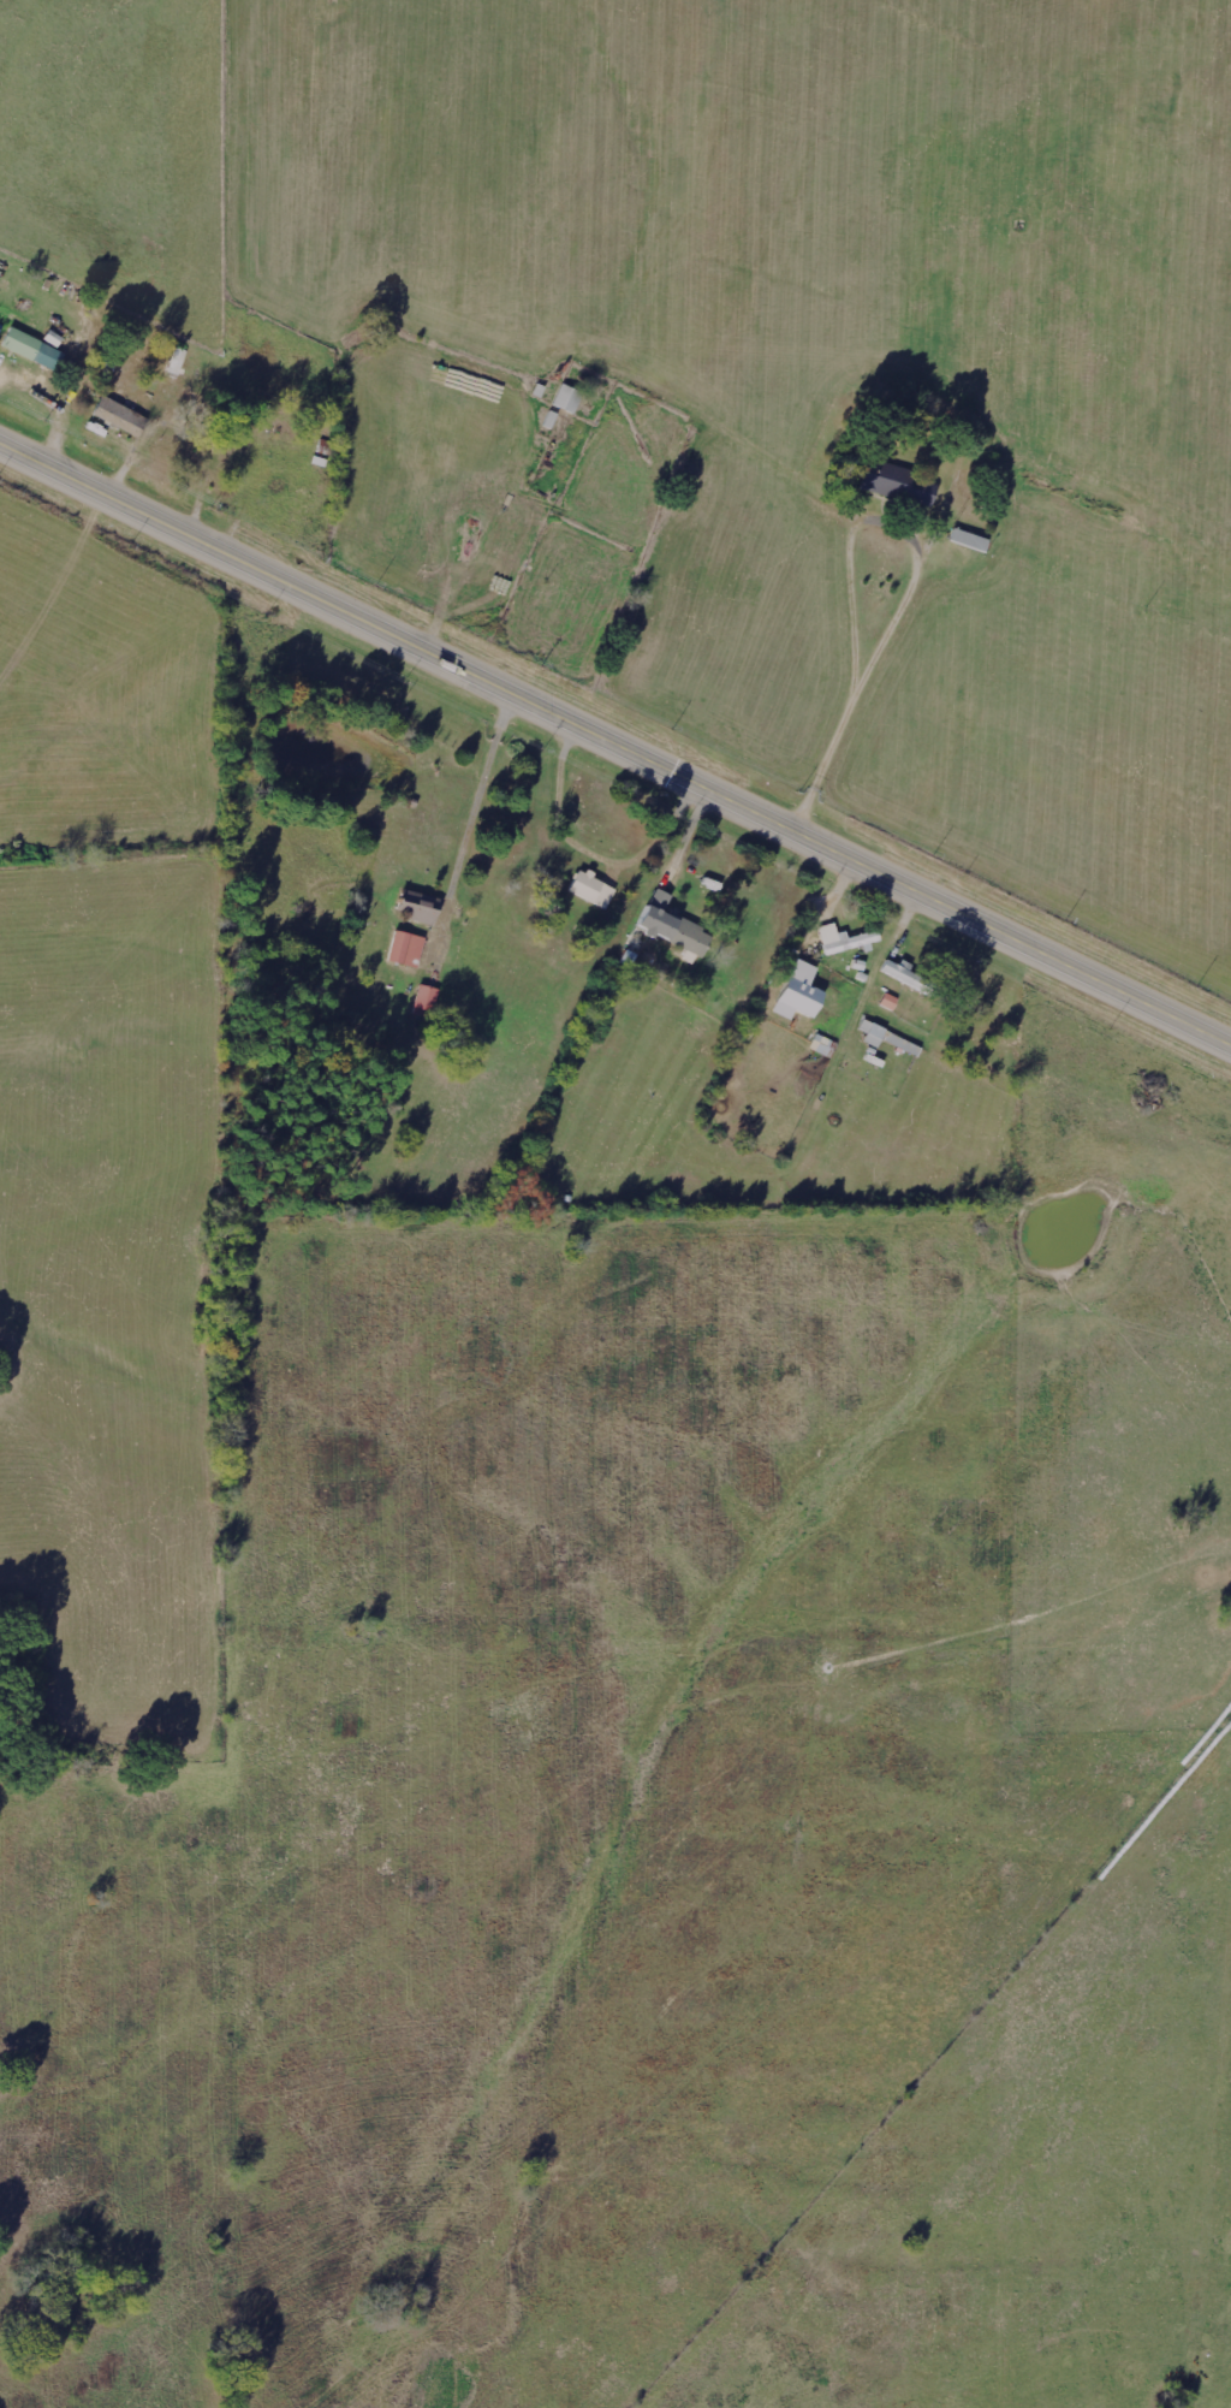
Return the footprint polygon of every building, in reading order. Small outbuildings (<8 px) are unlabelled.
[(2,348),(53,367),(60,347),(10,329),(2,348)] [(554,404),(576,414),(585,393),(564,383),(554,404)] [(94,417),(141,435),(149,415),(102,397),(94,417)] [(863,491),(931,510),(939,480),(872,461),(863,491)] [(618,887),(580,870),(570,892),(608,909),(618,887)] [(672,895),(656,888),(639,929),(701,956),(712,931),(666,911),(672,895)] [(435,926),(441,908),(403,895),(398,910),(410,914),(409,918),(435,926)] [(820,927),(827,955),(868,945),(868,944),(881,940),(879,930),(849,938),(847,931),(839,933),(836,923),(820,927)] [(419,968),(427,938),(396,930),(389,960),(419,968)] [(914,965),(903,960),(900,965),(888,959),(882,971),(926,993),(932,982),(911,972),(914,965)] [(881,1005),(895,1011),(901,999),(887,993),(881,1005)] [(860,1029),(868,1033),(865,1041),(880,1048),(883,1039),(920,1056),(924,1047),(865,1019),(860,1029)]
